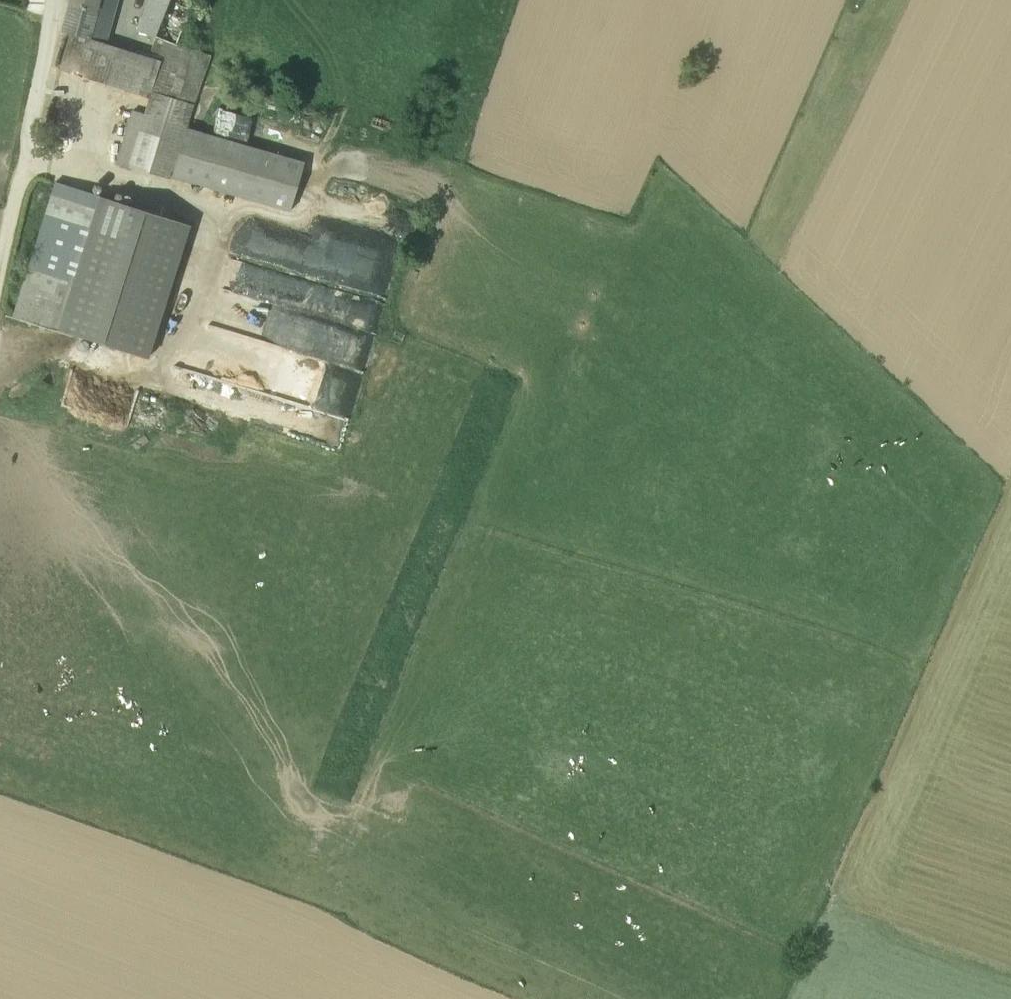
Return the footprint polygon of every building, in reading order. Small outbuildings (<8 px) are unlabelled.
[(301,161),(187,127),(210,55),(176,45),(194,0),(146,0),(134,29),(152,36),(149,52),(135,49),(134,52),(107,43),(117,0),(69,0),(61,30),(67,33),(58,68),(146,97),(142,112),(130,109),(114,162),(169,179),(288,211),(301,161)] [(10,316),(146,358),(147,358),(189,225),(53,180),(52,181),(10,316)]
